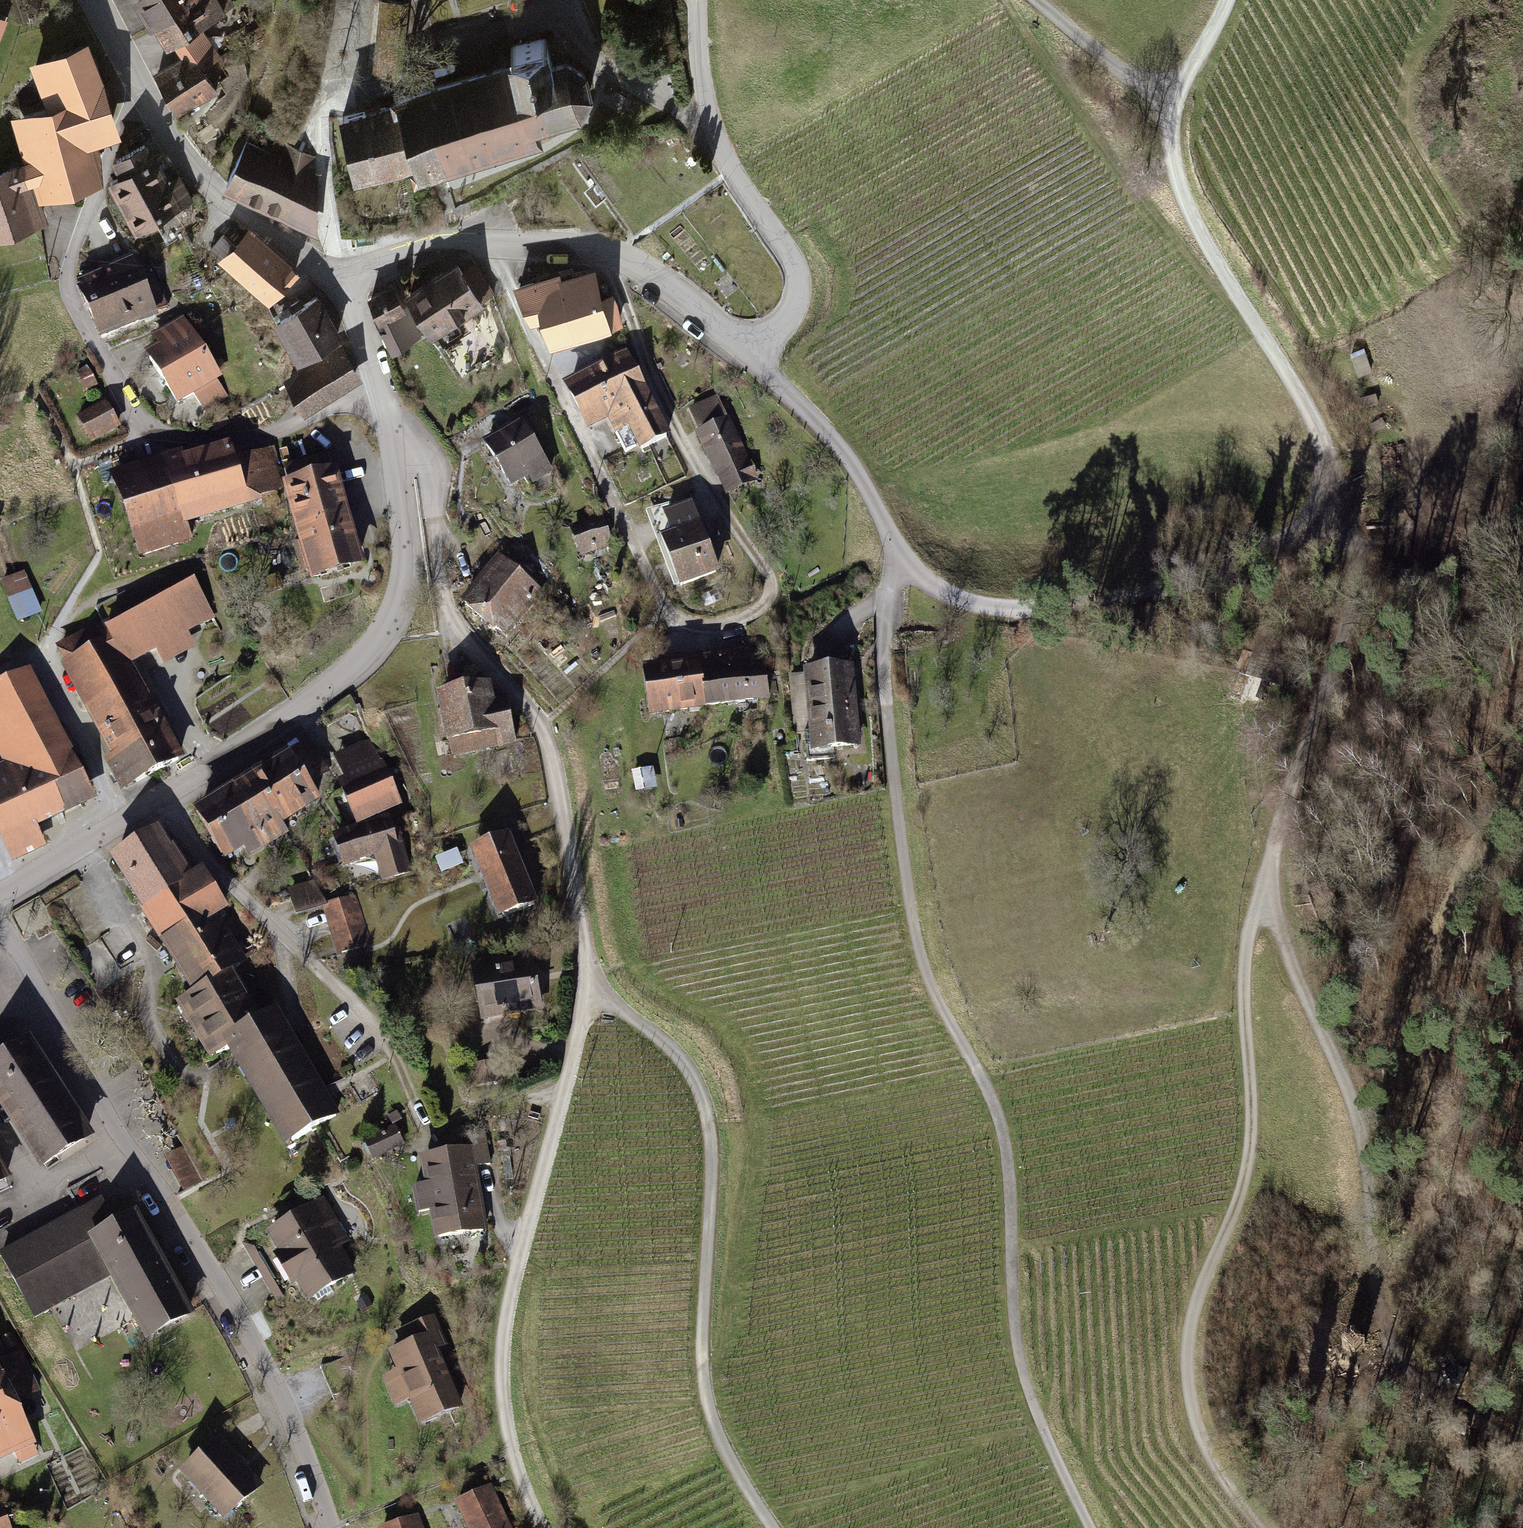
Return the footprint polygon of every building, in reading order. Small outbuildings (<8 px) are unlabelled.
[(179,114),(216,94),(201,70),(218,61),(201,31),(229,15),(221,0),(143,0),(180,64),(157,78),(179,114)] [(516,64),(394,96),(396,106),(413,170),(416,181),(543,148),(539,133),(583,121),(597,99),(590,74),(568,61),(559,64),(554,44),(514,54),(516,64)] [(86,55),(35,72),(51,118),(17,129),(28,171),(0,181),(0,239),(41,225),(35,203),(97,184),(86,150),(115,140),(86,55)] [(396,106),(341,120),(358,184),(413,170),(396,106)] [(122,178),(111,183),(138,237),(190,211),(175,179),(168,182),(150,145),(114,163),(122,178)] [(224,190),(310,227),(325,191),(304,181),(313,160),(280,146),(274,160),(243,146),(224,190)] [(303,273),(249,230),(223,262),(276,306),(303,273)] [(468,259),(416,292),(445,337),(497,303),(468,259)] [(134,260),(81,283),(104,335),(157,312),(134,260)] [(568,274),(531,287),(545,328),(556,325),(564,347),(621,327),(601,269),(570,279),(568,274)] [(739,287),(726,272),(714,282),(727,297),(739,287)] [(401,284),(374,298),(400,349),(427,335),(401,284)] [(319,296),(274,327),(303,370),(285,382),(309,417),(357,384),(335,351),(350,341),(319,296)] [(163,352),(154,359),(189,409),(199,401),(210,415),(231,401),(222,389),(232,382),(188,319),(156,341),(163,352)] [(634,356),(571,387),(595,435),(614,425),(622,441),(638,433),(648,454),(676,439),(634,356)] [(725,398),(692,412),(728,499),(761,485),(725,398)] [(111,403),(81,419),(95,447),(126,431),(111,403)] [(528,422),(493,443),(520,489),(555,468),(528,422)] [(188,446),(119,472),(151,557),(196,540),(191,528),(265,500),(242,441),(193,460),(188,446)] [(341,455),(293,469),(328,583),(376,569),(341,455)] [(671,543),(689,587),(727,572),(700,504),(671,516),(680,539),(671,543)] [(605,516),(572,529),(583,559),(617,546),(605,516)] [(543,591),(501,559),(465,605),(508,637),(543,591)] [(32,574),(5,584),(20,622),(47,611),(32,574)] [(113,762),(128,789),(187,758),(138,668),(160,656),(167,669),(201,651),(193,636),(222,621),(202,583),(118,628),(112,618),(60,646),(121,758),(113,762)] [(748,656),(644,675),(652,718),(756,699),(748,656)] [(0,688),(0,746),(9,764),(0,768),(0,823),(20,864),(54,847),(46,829),(103,801),(38,669),(0,688)] [(858,748),(850,674),(806,678),(814,752),(858,748)] [(501,684),(448,695),(461,759),(520,747),(510,698),(504,700),(501,684)] [(369,740),(336,756),(349,784),(341,788),(361,829),(403,808),(369,740)] [(327,775),(309,746),(201,813),(238,871),(297,834),(293,827),(332,802),(318,780),(327,775)] [(393,820),(337,839),(347,868),(376,858),(385,887),(413,877),(393,820)] [(166,832),(117,861),(197,994),(248,963),(224,922),(238,913),(211,869),(194,879),(166,832)] [(521,833),(480,848),(506,921),(547,906),(521,833)] [(316,880),(288,892),(298,917),(322,906),(326,905),(316,880)] [(355,896),(322,906),(336,954),(370,943),(355,896)] [(539,950),(476,966),(492,1026),(555,1010),(539,950)] [(237,971),(180,1005),(217,1067),(239,1054),(296,1150),(350,1118),(286,1011),(267,1022),(237,971)] [(0,1065),(0,1091),(52,1172),(103,1139),(39,1040),(0,1065)] [(390,1128),(366,1140),(377,1162),(402,1150),(390,1128)] [(490,1145),(428,1159),(434,1188),(419,1191),(425,1215),(436,1213),(443,1244),(495,1232),(481,1171),(495,1168),(490,1145)] [(188,1156),(170,1165),(184,1192),(201,1184),(188,1156)] [(108,1196),(4,1255),(37,1314),(116,1270),(156,1342),(203,1316),(146,1215),(126,1226),(108,1196)] [(327,1203),(273,1235),(315,1306),(363,1279),(345,1249),(352,1245),(327,1203)] [(448,1347),(435,1317),(395,1334),(404,1354),(397,1357),(406,1375),(389,1383),(403,1414),(414,1409),(423,1430),(467,1410),(440,1350),(448,1347)] [(0,1363),(0,1455),(16,1448),(21,1460),(35,1453),(30,1441),(32,1440),(13,1399),(38,1387),(22,1353),(0,1363)] [(271,1486),(226,1438),(190,1472),(235,1520),(271,1486)] [(460,1505),(472,1527),(514,1527),(493,1488),(460,1505)] [(0,1511),(0,1527),(17,1527),(8,1508),(0,1511)] [(387,1527),(425,1527),(420,1515),(387,1527)]
